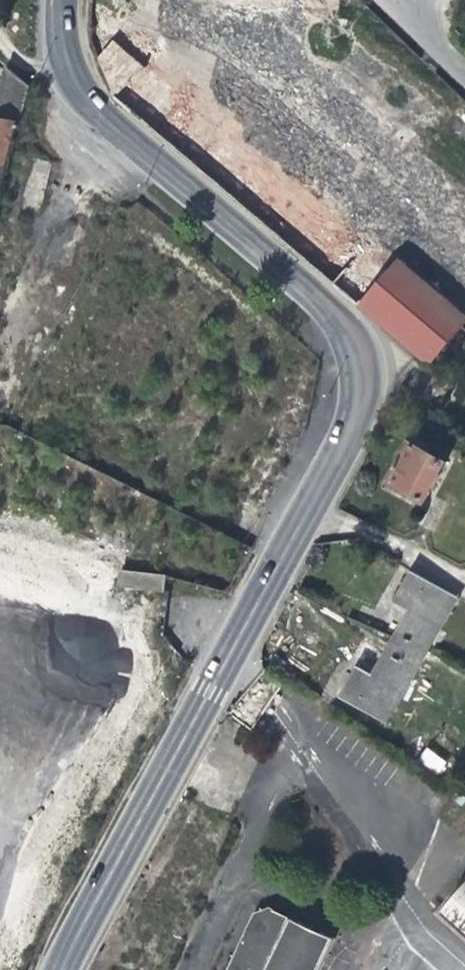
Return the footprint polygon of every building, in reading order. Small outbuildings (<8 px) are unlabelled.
[(342,47),(424,127),(451,98),(369,19),(342,47)] [(115,42),(99,60),(114,98),(357,306),(385,275),(115,42)] [(28,92),(29,88),(4,67),(0,84),(0,182),(14,124),(20,126),(28,92)] [(385,275),(357,306),(427,365),(464,322),(464,317),(399,259),(385,275)] [(425,501),(445,463),(410,444),(390,483),(425,501)] [(161,592),(163,578),(117,572),(115,587),(161,592)] [(410,612),(391,645),(420,662),(424,656),(457,600),(411,574),(395,603),(410,612)] [(384,723),(420,662),(391,645),(373,677),(357,668),(340,698),(384,723)] [(418,763),(442,774),(448,759),(425,749),(418,763)] [(219,969),(309,969),(322,932),(244,903),(219,969)]
